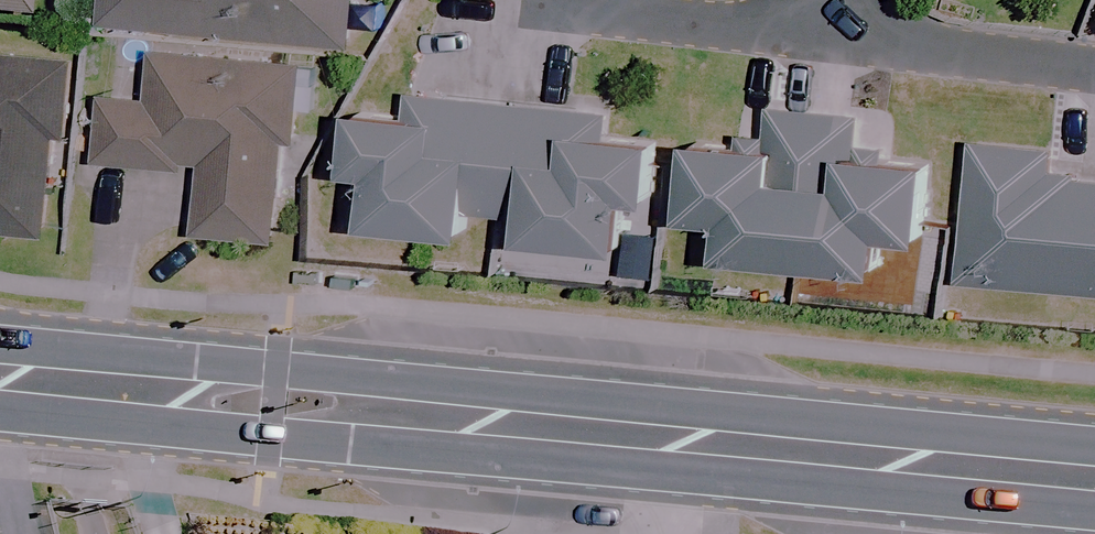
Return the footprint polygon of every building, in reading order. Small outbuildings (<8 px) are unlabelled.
[(18,17),(20,0),(0,0),(0,16),(18,17)] [(106,22),(359,41),(362,0),(107,0),(106,22)] [(297,72),(151,50),(143,106),(105,100),(95,162),(199,178),(191,233),(271,245),(297,72)] [(0,57),(0,233),(43,239),(66,66),(0,57)] [(385,173),(381,220),(474,229),(476,212),(535,217),(534,234),(632,244),(636,196),(661,199),(667,139),(613,134),(615,109),(414,91),(412,114),(364,110),(359,170),(385,173)] [(771,149),(700,143),(693,219),(737,223),(734,254),(888,268),(891,236),(931,240),(939,159),(864,152),(867,119),(774,111),(771,149)] [(965,278),(1094,290),(1094,181),(1059,177),(1062,149),(978,141),(965,278)]
